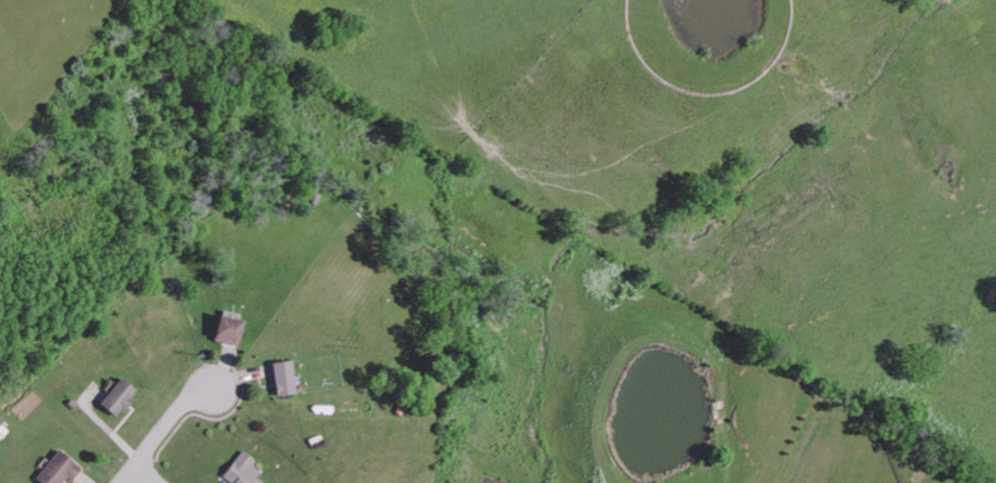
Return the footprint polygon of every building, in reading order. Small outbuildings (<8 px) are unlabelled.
[(207,339),(241,346),(246,321),(212,314),(207,339)] [(275,396),(295,392),(289,359),(269,362),(275,396)] [(135,388),(115,377),(97,406),(117,418),(135,388)] [(70,480),(80,470),(59,449),(32,477),(38,482),(60,482),(66,477),(70,480)] [(224,482),(263,482),(255,478),(259,472),(250,466),(254,460),(240,450),(220,480),(224,482)]
